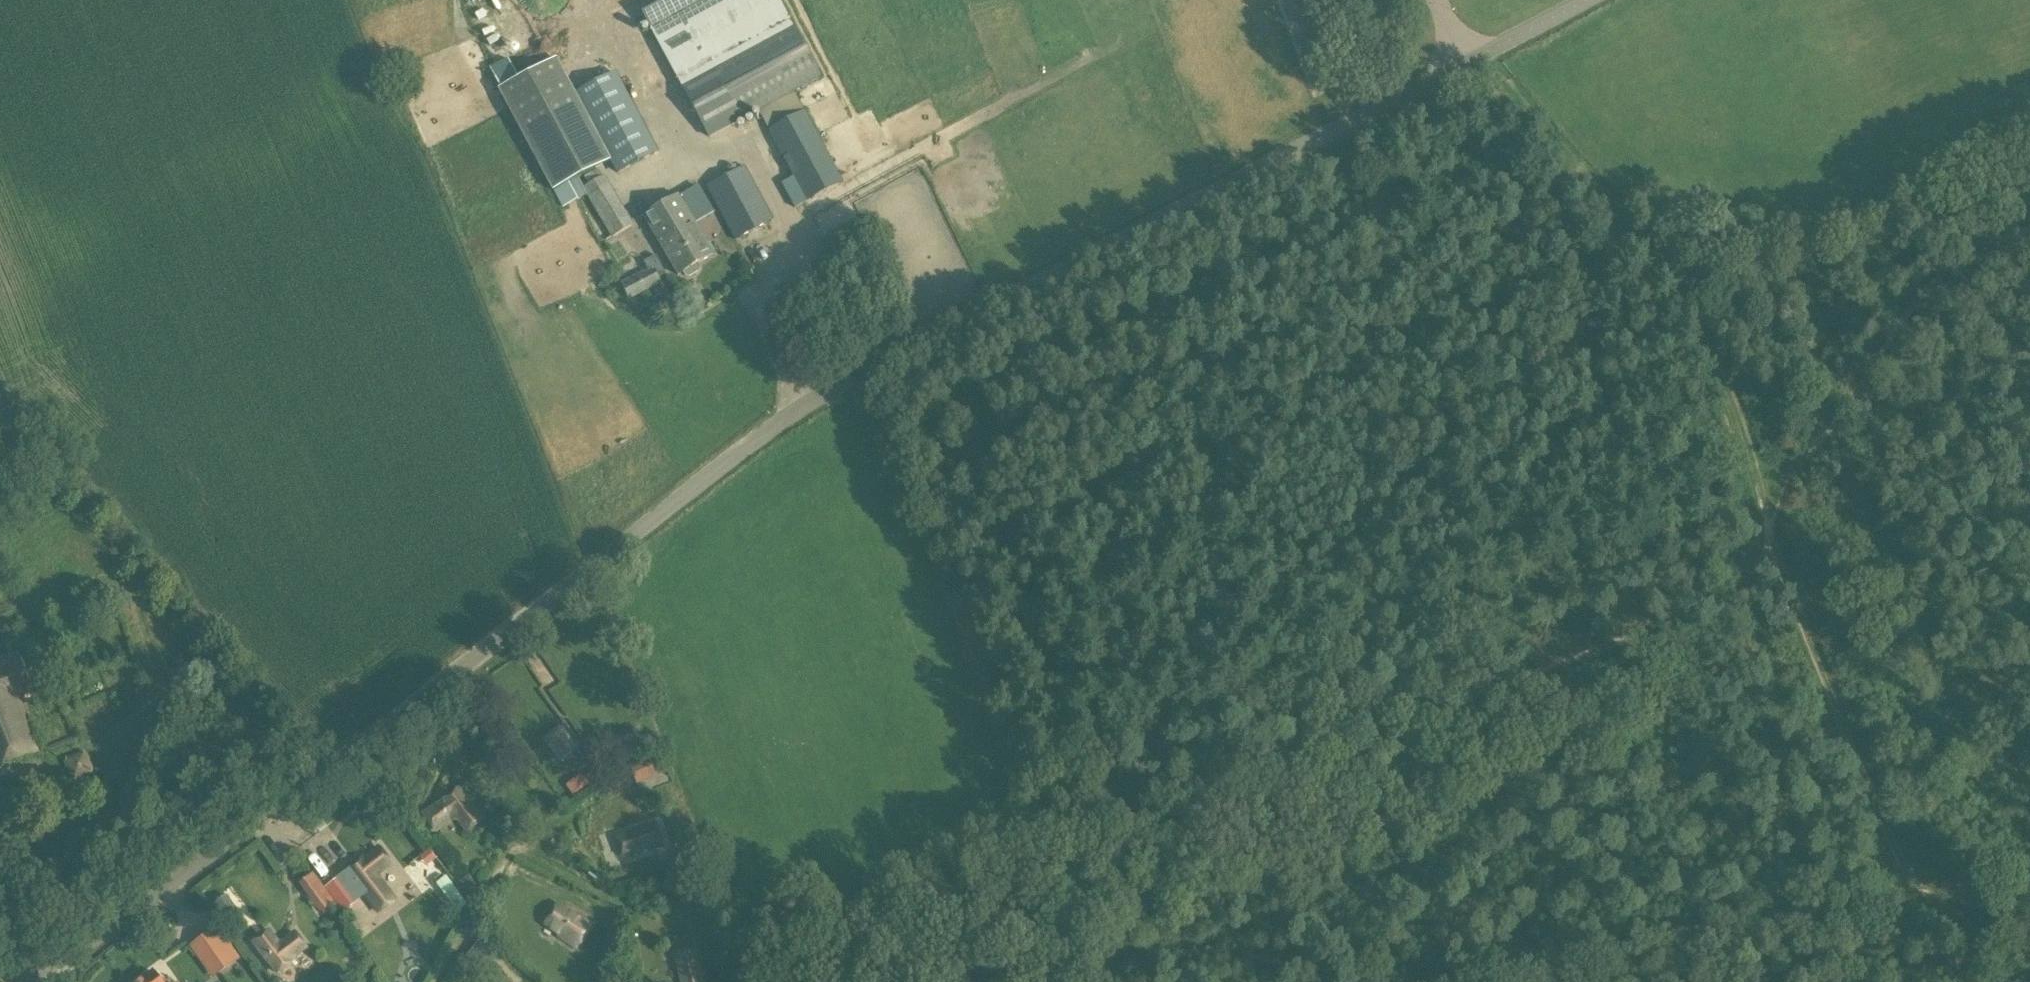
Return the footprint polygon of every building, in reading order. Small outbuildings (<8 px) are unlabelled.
[(795,207),(842,182),(794,92),(820,77),(779,0),(666,0),(642,13),(709,137),(758,110),(795,178),(782,185),(795,207)] [(499,89),(555,191),(611,160),(618,173),(657,152),(614,72),(574,94),(556,59),(519,79),(508,59),(490,68),(501,88),(499,89)] [(757,240),(752,231),(773,219),(744,166),(707,186),(735,240),(741,237),(746,246),(757,240)] [(632,226),(602,176),(584,187),(591,200),(579,207),(583,214),(595,207),(613,237),(632,226)] [(678,195),(643,216),(678,275),(713,255),(678,195)] [(628,299),(662,282),(660,278),(666,274),(656,256),(644,262),(648,270),(620,284),(628,299)] [(3,659),(0,660),(0,767),(39,752),(17,694),(33,689),(29,679),(36,677),(34,670),(29,672),(22,659),(6,665),(3,659)] [(562,725),(543,741),(561,763),(580,748),(562,725)] [(63,762),(73,784),(95,774),(85,752),(63,762)] [(661,762),(631,774),(637,789),(656,782),(667,777),(661,762)] [(590,785),(582,775),(568,786),(575,796),(590,785)] [(421,814),(436,834),(456,819),(466,833),(485,819),(467,796),(472,792),(464,782),(421,814)] [(655,822),(615,836),(623,859),(650,850),(650,852),(664,847),(655,822)] [(349,870),(325,888),(325,889),(335,903),(343,913),(364,897),(377,914),(397,899),(380,876),(393,866),(378,846),(363,857),(362,856),(347,867),(349,870)] [(429,850),(419,857),(426,866),(436,859),(429,850)] [(321,913),(335,903),(325,889),(325,888),(313,873),(299,884),(321,913)] [(458,882),(466,893),(477,887),(469,875),(458,882)] [(238,919),(225,901),(215,908),(228,927),(238,919)] [(580,918),(559,904),(544,926),(558,935),(557,937),(578,951),(595,924),(582,915),(580,918)] [(217,926),(190,945),(212,976),(239,957),(217,926)] [(604,927),(602,940),(618,943),(620,929),(604,927)] [(250,943),(275,976),(290,964),(290,963),(308,949),(295,931),(279,942),(270,929),(250,943)] [(635,932),(625,932),(624,945),(635,945),(635,932)] [(672,953),(680,981),(705,981),(696,947),(672,953)] [(614,968),(616,954),(600,952),(598,966),(614,968)] [(154,972),(140,981),(161,981),(154,972)]
